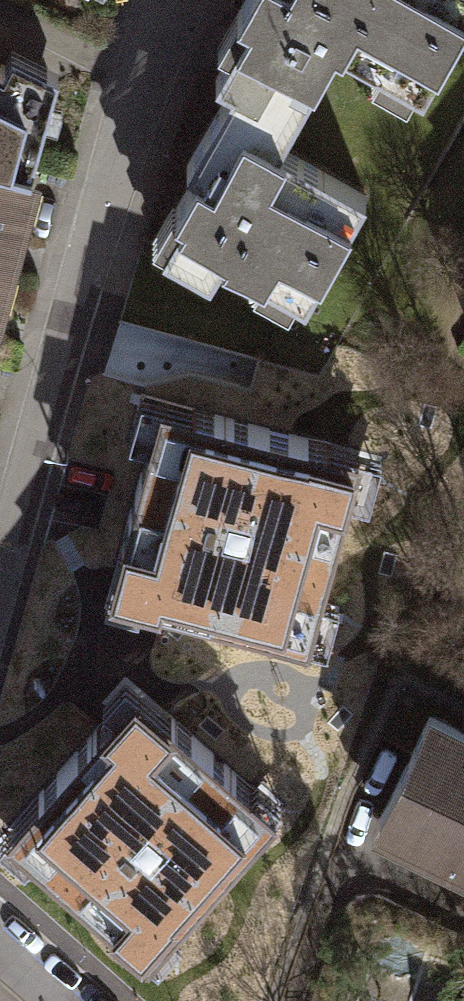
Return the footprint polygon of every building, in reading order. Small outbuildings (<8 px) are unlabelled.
[(227,9),(239,16),(206,75),(222,84),(177,163),(187,169),(165,208),(174,213),(154,249),(201,276),(213,255),(296,302),(357,195),(270,145),(327,45),(371,70),(364,82),(396,100),(403,88),(414,94),(463,6),(463,0),(233,0),(227,9)] [(22,169),(49,69),(2,46),(0,50),(0,163),(22,169)] [(22,169),(0,163),(0,250),(22,169)] [(365,454),(167,403),(117,596),(315,648),(365,454)] [(4,834),(142,957),(274,811),(137,687),(4,834)] [(463,866),(463,736),(419,714),(367,819),(463,866)]
